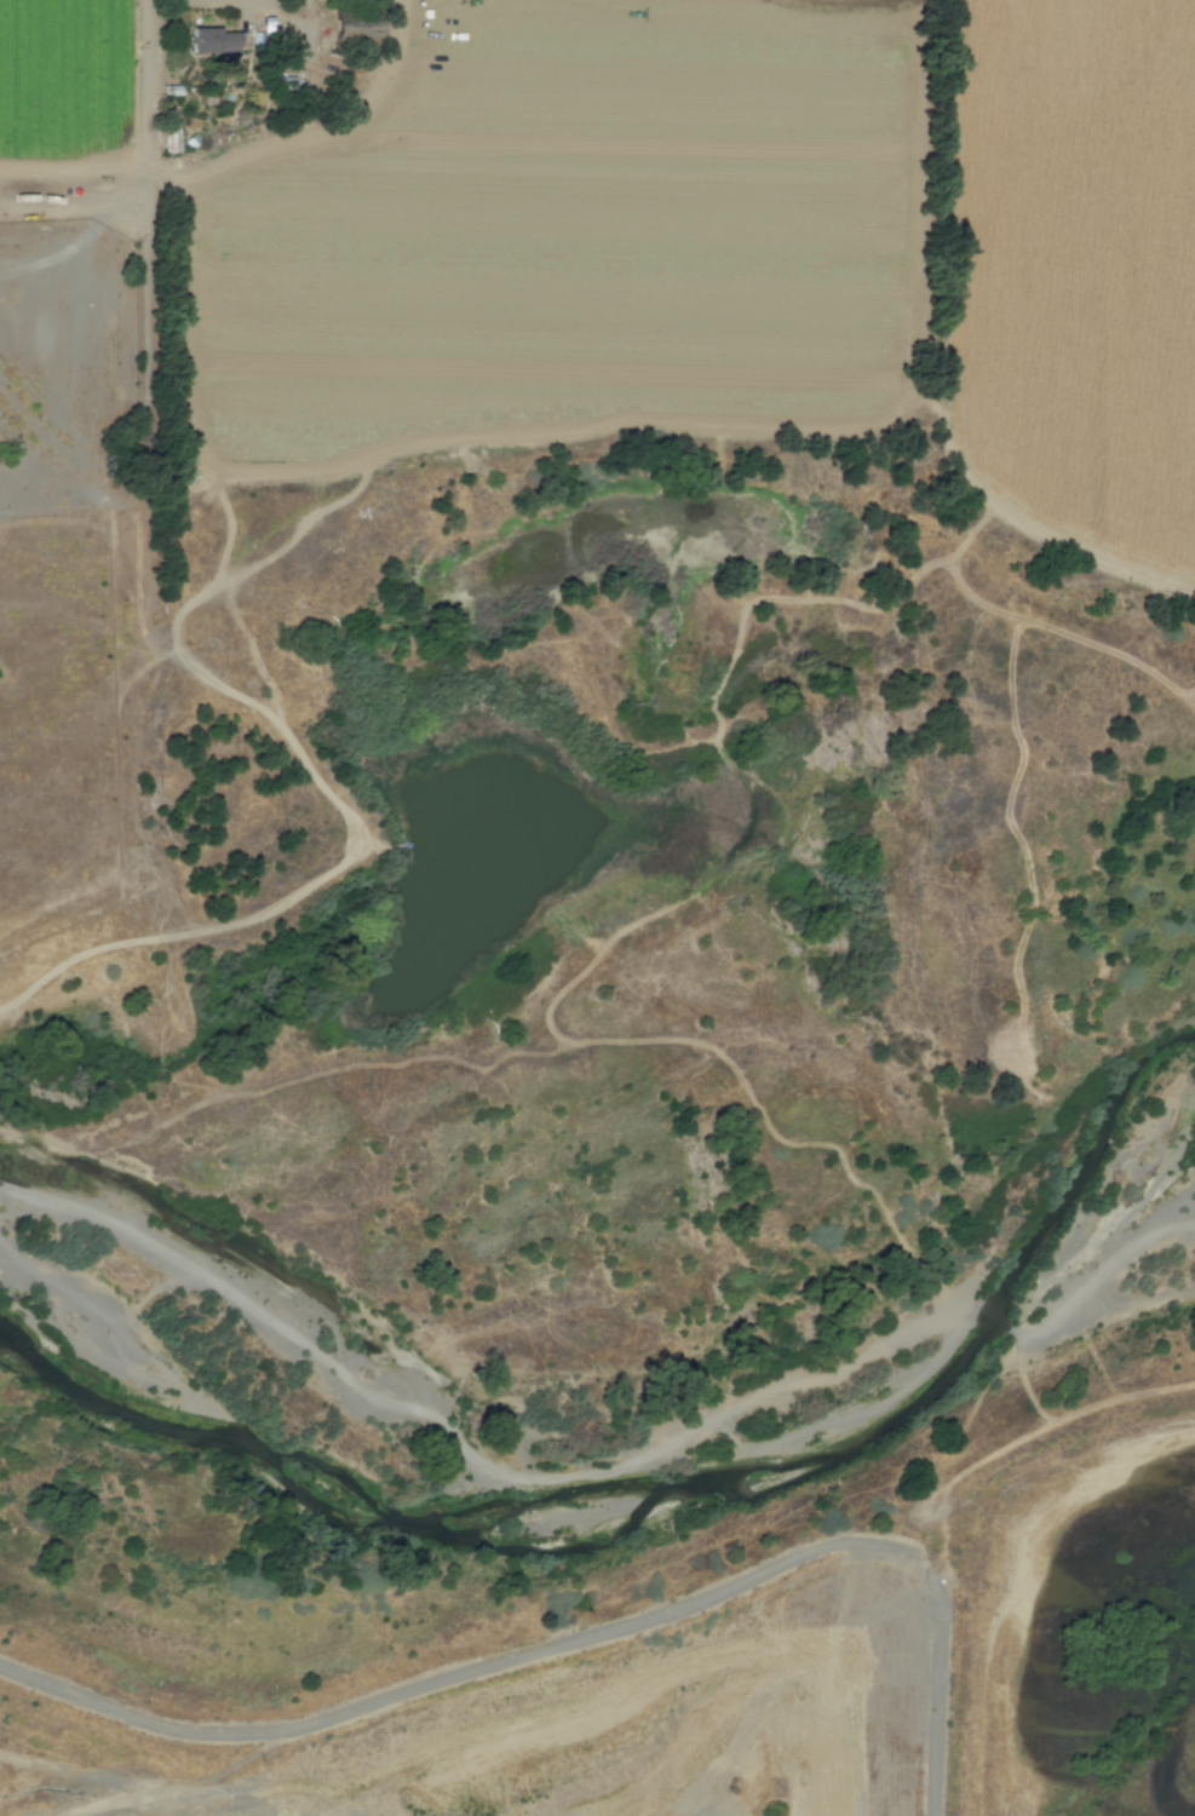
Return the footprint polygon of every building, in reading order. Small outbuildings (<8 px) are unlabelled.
[(220,28),(192,29),(193,53),(242,52),(241,33),(221,34),(220,28)]
